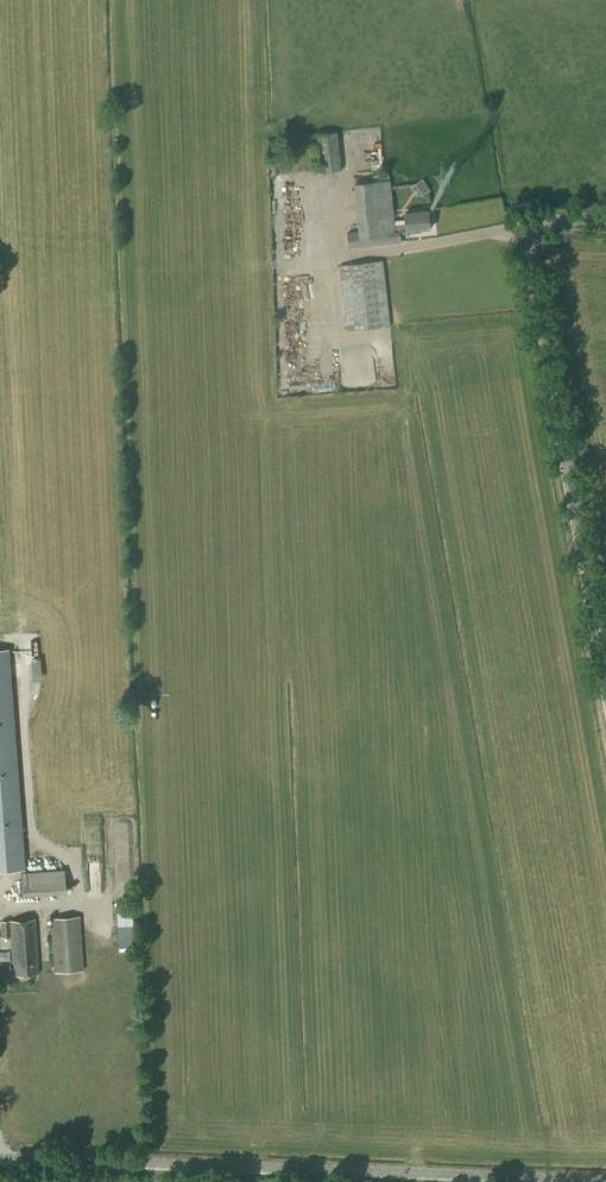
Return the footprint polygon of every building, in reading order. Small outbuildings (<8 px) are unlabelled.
[(336,132),(317,134),(321,172),(340,170),(336,132)] [(347,233),(349,248),(402,242),(401,235),(417,233),(416,230),(430,228),(428,210),(404,213),(406,226),(395,227),(390,180),(390,174),(373,176),(374,182),(354,184),(359,232),(347,233)] [(346,331),(389,326),(382,260),(339,266),(346,331)] [(0,649),(0,871),(25,869),(9,648),(0,649)] [(64,869),(20,873),(22,896),(66,893),(64,869)] [(119,953),(133,953),(132,914),(117,914),(119,953)] [(79,916),(51,918),(54,972),(82,970),(79,916)] [(0,921),(0,922),(1,938),(10,937),(12,962),(0,962),(0,972),(10,971),(12,970),(12,974),(38,973),(35,919),(0,921)]
